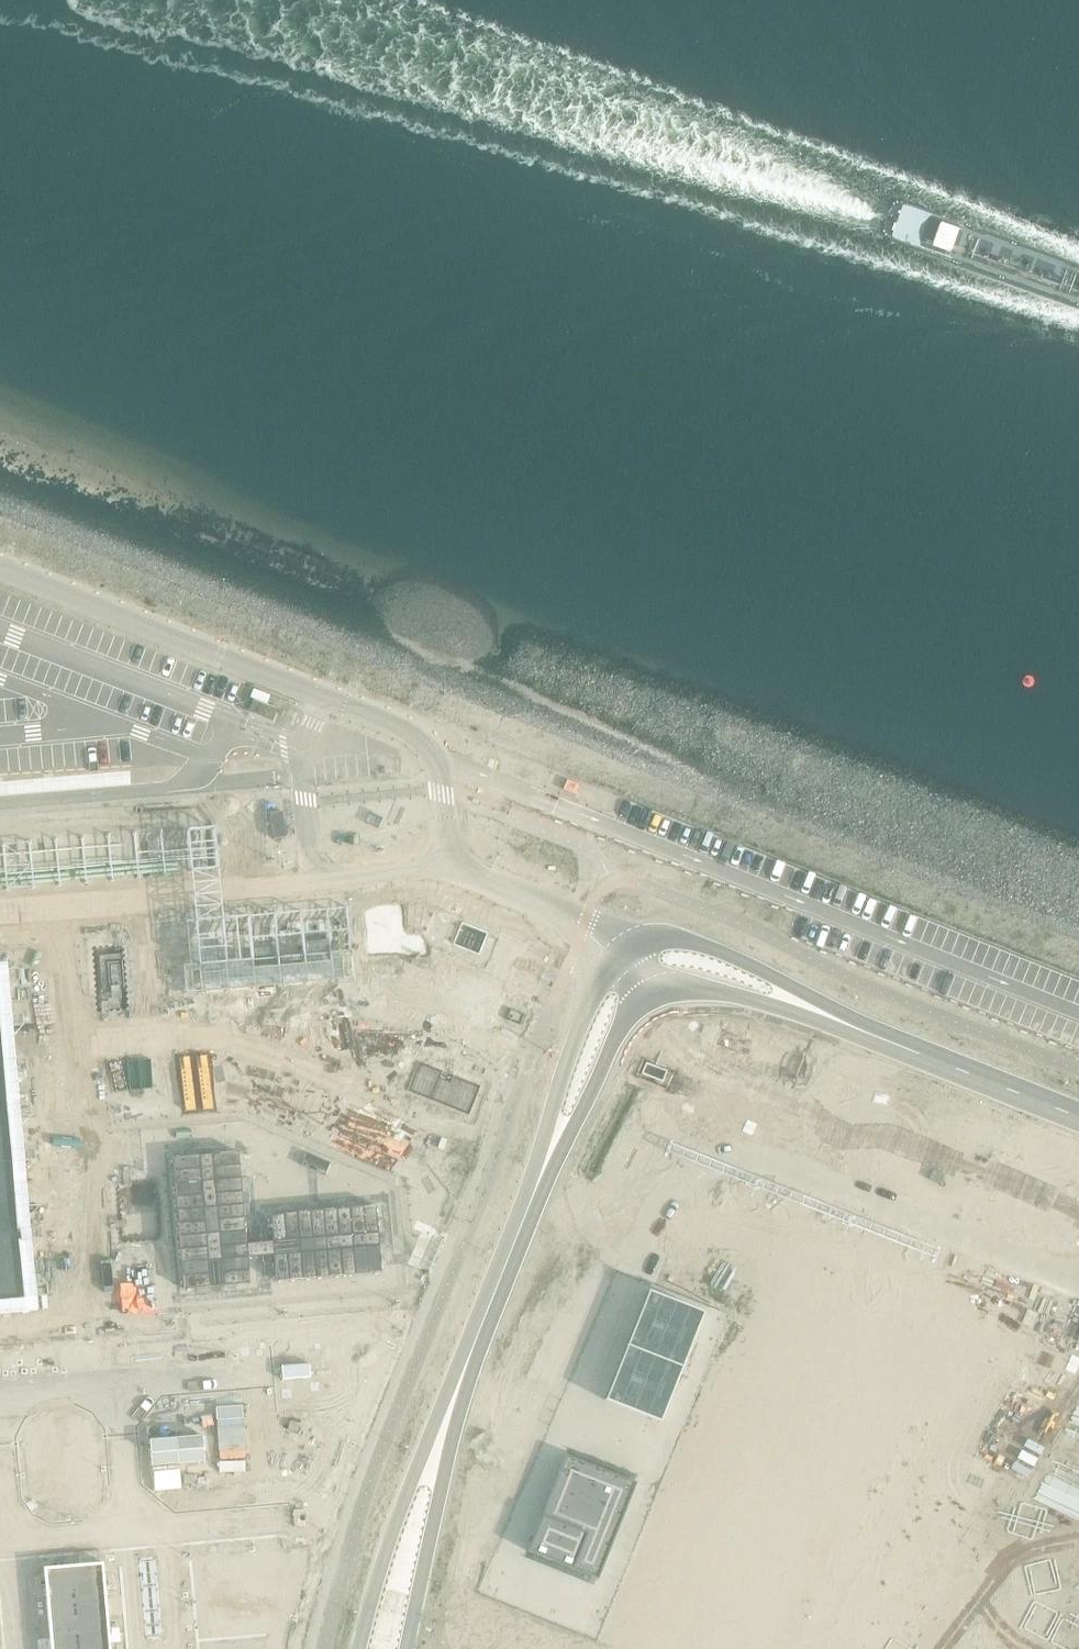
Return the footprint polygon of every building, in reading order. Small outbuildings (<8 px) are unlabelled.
[(0,965),(0,1313),(37,1310),(5,965),(0,965)] [(417,1057),(406,1085),(467,1110),(478,1081),(417,1057)] [(648,1290),(604,1399),(659,1421),(703,1312),(648,1290)] [(565,1454),(527,1551),(597,1579),(635,1482),(565,1454)] [(42,1567),(49,1648),(110,1648),(102,1562),(42,1567)]
